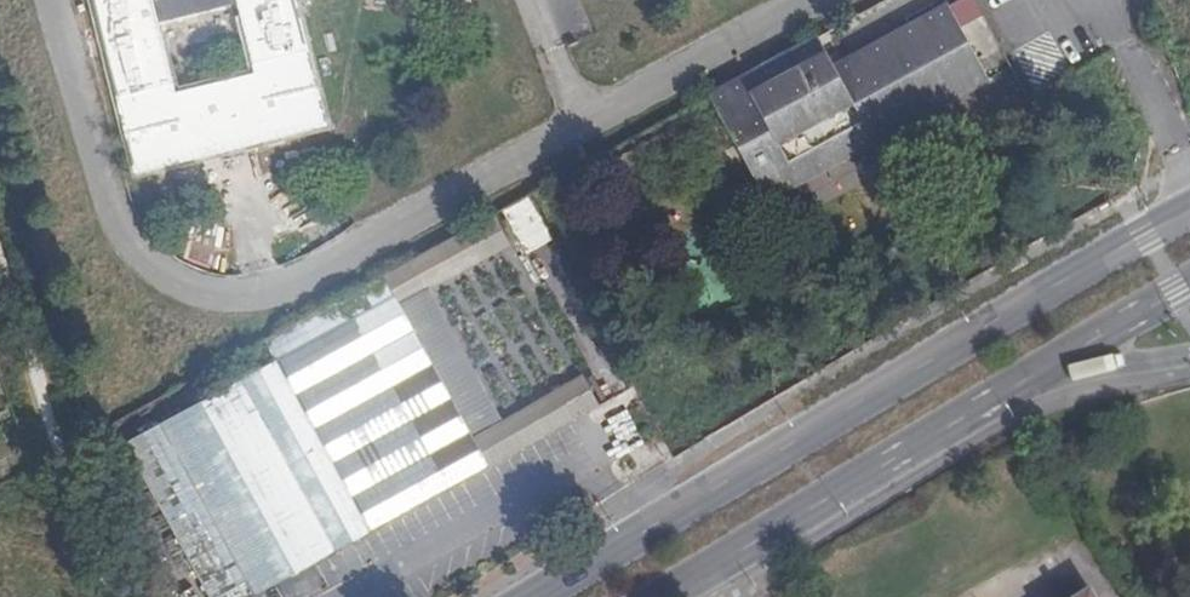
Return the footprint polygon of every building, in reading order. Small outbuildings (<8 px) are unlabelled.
[(330,123),(299,0),(246,0),(264,75),(177,96),(153,0),(95,0),(138,172),(330,123)] [(448,8),(471,2),(471,0),(446,0),(448,8)] [(908,13),(903,3),(884,12),(891,23),(908,13)] [(960,104),(921,31),(810,90),(792,61),(684,123),(737,226),(960,104)] [(498,212),(522,253),(547,238),(523,197),(498,212)] [(495,228),(472,240),(480,256),(503,244),(495,228)] [(392,307),(276,370),(371,541),(486,479),(392,307)] [(276,370),(126,451),(207,596),(240,596),(247,593),(249,596),(270,596),(280,592),(313,573),(371,541),(276,370)] [(485,467),(596,407),(579,376),(468,436),(485,467)] [(625,408),(605,418),(620,448),(639,438),(625,408)] [(313,573),(280,592),(283,596),(317,596),(324,593),(313,573)]
